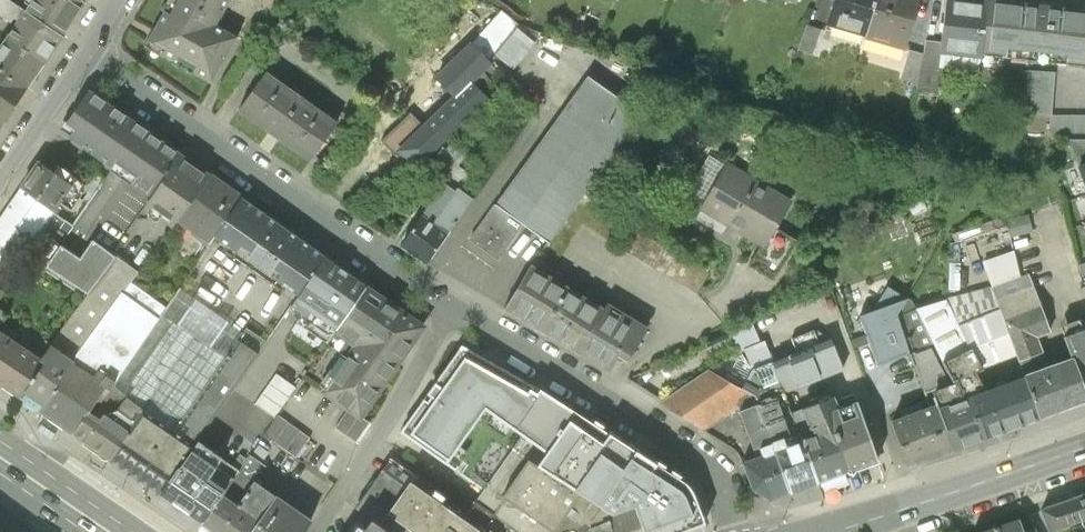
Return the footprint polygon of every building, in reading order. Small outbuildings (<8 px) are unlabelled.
[(28,6),(19,0),(0,0),(0,11),(12,20),(15,15),(18,17),(7,35),(47,62),(68,33),(28,6)] [(28,6),(68,33),(88,2),(87,0),(32,0),(28,6)] [(172,0),(170,0),(144,45),(211,83),(237,37),(215,24),(172,0)] [(215,24),(229,0),(172,0),(215,24)] [(237,37),(243,40),(250,44),(259,28),(271,21),(282,0),(229,0),(215,24),(237,37)] [(827,23),(865,35),(875,0),(835,0),(827,23)] [(865,35),(864,38),(904,50),(919,0),(875,0),(865,35)] [(985,0),(944,0),(940,39),(937,66),(978,70),(980,53),(985,0)] [(1028,0),(985,0),(980,53),(1084,64),(1084,6),(1028,0)] [(499,7),(470,42),(487,60),(492,52),(515,25),(518,22),(499,7)] [(534,40),(515,25),(492,52),(512,68),(534,40)] [(820,31),(807,26),(797,51),(811,56),(820,31)] [(7,35),(0,45),(0,69),(28,88),(47,62),(7,35)] [(937,66),(940,39),(925,37),(922,52),(915,81),(913,89),(934,92),(937,66)] [(449,91),(393,146),(412,166),(485,96),(468,78),(487,60),(470,42),(467,39),(431,73),(449,91)] [(922,52),(909,49),(901,78),(915,81),(922,52)] [(28,88),(0,69),(0,118),(6,122),(22,97),(28,88)] [(1053,71),(1027,69),(1024,112),(1051,113),(1053,71)] [(238,109),(312,161),(338,124),(265,71),(238,109)] [(524,222),(548,241),(589,184),(641,111),(584,73),(492,200),(524,222)] [(151,195),(181,154),(84,85),(55,126),(151,195)] [(1052,113),(1052,137),(1084,137),(1084,114),(1052,113)] [(455,184),(459,187),(469,174),(459,166),(473,145),(454,132),(420,164),(442,180),(453,188),(455,184)] [(172,226),(175,222),(209,174),(181,154),(151,195),(143,206),(172,226)] [(36,159),(17,186),(51,209),(57,201),(69,209),(81,191),(77,187),(81,181),(52,161),(48,167),(36,159)] [(791,198),(725,161),(698,206),(764,244),(775,227),(791,198)] [(104,178),(90,168),(81,181),(77,187),(81,191),(90,197),(104,178)] [(206,245),(213,235),(241,196),(209,174),(175,222),(206,245)] [(419,212),(448,232),(473,198),(459,187),(455,184),(453,188),(442,180),(419,212)] [(17,186),(0,211),(0,259),(12,267),(20,254),(36,231),(51,209),(17,186)] [(857,202),(851,189),(833,198),(840,210),(857,202)] [(326,256),(241,196),(213,235),(298,295),(326,256)] [(493,266),(524,222),(492,200),(461,244),(493,266)] [(419,212),(397,243),(426,263),(448,232),(419,212)] [(1027,212),(1005,218),(1010,235),(1032,229),(1027,212)] [(1005,224),(1002,215),(950,232),(953,241),(1005,224)] [(635,226),(621,248),(688,288),(702,266),(635,226)] [(775,227),(764,244),(760,252),(780,265),(795,239),(775,227)] [(75,255),(36,231),(20,254),(81,294),(111,252),(88,236),(75,255)] [(948,261),(958,261),(959,243),(948,243),(948,261)] [(991,284),(1019,274),(1012,248),(981,259),(991,284)] [(81,294),(45,343),(70,363),(129,281),(137,271),(111,252),(81,294)] [(360,286),(326,256),(298,295),(332,328),(360,286)] [(948,261),(947,287),(958,288),(958,261),(948,261)] [(574,351),(602,305),(530,262),(502,307),(574,351)] [(1015,352),(1022,369),(1043,362),(1039,350),(1042,349),(1036,334),(1049,330),(1028,271),(1019,274),(991,284),(998,306),(1007,330),(1015,352)] [(906,279),(896,283),(902,300),(911,293),(906,279)] [(72,435),(89,411),(107,385),(110,380),(159,311),(163,306),(129,281),(70,363),(36,411),(72,435)] [(858,296),(868,323),(896,313),(915,306),(911,293),(902,300),(896,283),(858,296)] [(991,284),(945,297),(958,323),(998,306),(991,284)] [(224,357),(237,338),(242,332),(178,286),(163,306),(159,311),(224,357)] [(418,325),(360,286),(332,328),(352,341),(321,388),(348,406),(358,413),(418,325)] [(933,344),(940,357),(968,343),(958,323),(945,297),(915,306),(933,344)] [(646,326),(604,301),(602,305),(574,351),(606,370),(615,356),(625,361),(646,326)] [(896,313),(909,351),(913,349),(914,351),(930,345),(933,344),(915,306),(896,313)] [(968,343),(969,346),(1007,330),(998,306),(958,323),(968,343)] [(224,357),(159,311),(110,380),(107,385),(121,395),(113,408),(132,422),(141,409),(172,430),(224,357)] [(881,361),(899,354),(909,351),(896,313),(868,323),(881,361)] [(1070,352),(1084,394),(1084,323),(1081,324),(1077,315),(1058,322),(1070,352)] [(796,351),(785,355),(797,387),(842,369),(830,337),(818,342),(813,330),(791,339),(796,351)] [(1007,330),(969,346),(980,366),(1015,352),(1007,330)] [(15,396),(41,360),(36,356),(0,331),(0,387),(15,396)] [(237,338),(224,357),(172,430),(192,445),(194,441),(207,424),(258,352),(237,338)] [(484,404),(540,442),(562,412),(595,432),(601,422),(561,399),(501,365),(463,342),(447,365),(414,415),(402,433),(435,455),(445,462),(484,404)] [(15,396),(36,411),(70,363),(45,343),(36,356),(41,360),(15,396)] [(954,377),(963,395),(970,393),(982,388),(974,369),(980,366),(969,346),(968,343),(940,357),(950,379),(954,377)] [(909,351),(923,389),(947,379),(930,345),(914,351),(913,349),(909,351)] [(923,389),(909,351),(899,354),(906,372),(891,378),(900,404),(925,395),(923,389)] [(1070,352),(1043,362),(1022,369),(1023,373),(1038,414),(1084,397),(1084,394),(1070,352)] [(784,392),(797,387),(785,355),(771,361),(784,392)] [(706,367),(657,401),(702,429),(754,395),(706,367)] [(278,415),(298,381),(277,369),(258,402),(278,415)] [(986,434),(1038,414),(1023,373),(982,388),(970,393),(986,434)] [(832,392),(815,397),(846,467),(875,456),(854,398),(837,404),(832,392)] [(753,401),(767,439),(780,435),(782,442),(799,436),(794,423),(785,426),(773,395),(768,397),(767,393),(757,397),(758,400),(753,401)] [(986,434),(970,393),(963,395),(937,405),(953,447),(986,434)] [(799,436),(814,478),(846,467),(815,397),(798,406),(808,432),(799,436)] [(953,447),(937,405),(934,398),(887,417),(906,465),(953,447)] [(767,439),(753,401),(736,408),(749,445),(755,443),(767,439)] [(484,404),(445,462),(483,487),(512,445),(529,457),(540,442),(484,404)] [(358,413),(348,406),(334,427),(354,440),(368,420),(358,413)] [(89,411),(72,435),(106,459),(132,422),(113,408),(101,413),(97,418),(89,411)] [(106,459),(157,494),(192,445),(172,430),(141,409),(132,422),(106,459)] [(529,457),(564,480),(592,439),(618,456),(632,439),(624,435),(601,422),(595,432),(562,412),(540,442),(529,457)] [(277,414),(262,433),(294,457),(308,438),(277,414)] [(207,424),(194,441),(204,448),(216,431),(207,424)] [(780,435),(767,439),(785,489),(814,478),(799,436),(782,442),(780,435)] [(632,439),(618,456),(592,439),(564,480),(610,512),(631,504),(641,531),(679,531),(704,523),(696,493),(691,481),(680,470),(632,439)] [(785,489),(767,439),(755,443),(757,452),(739,458),(749,485),(766,496),(785,489)] [(192,445),(157,494),(200,524),(249,454),(236,445),(224,462),(204,448),(194,441),(192,445)] [(483,487),(474,500),(519,531),(561,531),(572,528),(572,526),(610,512),(564,480),(529,457),(512,445),(483,487)] [(200,524),(212,531),(297,531),(306,519),(253,481),(265,465),(249,454),(200,524)] [(413,531),(451,531),(462,517),(441,502),(445,497),(429,486),(425,491),(413,482),(415,479),(386,458),(353,505),(375,521),(391,531),(403,531),(406,527),(413,531)] [(1039,508),(1048,530),(1084,517),(1084,491),(1039,508)] [(474,500),(462,517),(451,531),(519,531),(474,500)] [(631,504),(610,512),(572,526),(572,528),(574,531),(641,531),(631,504)] [(972,531),(1022,531),(1017,516),(972,531)] [(375,521),(368,531),(391,531),(375,521)]
